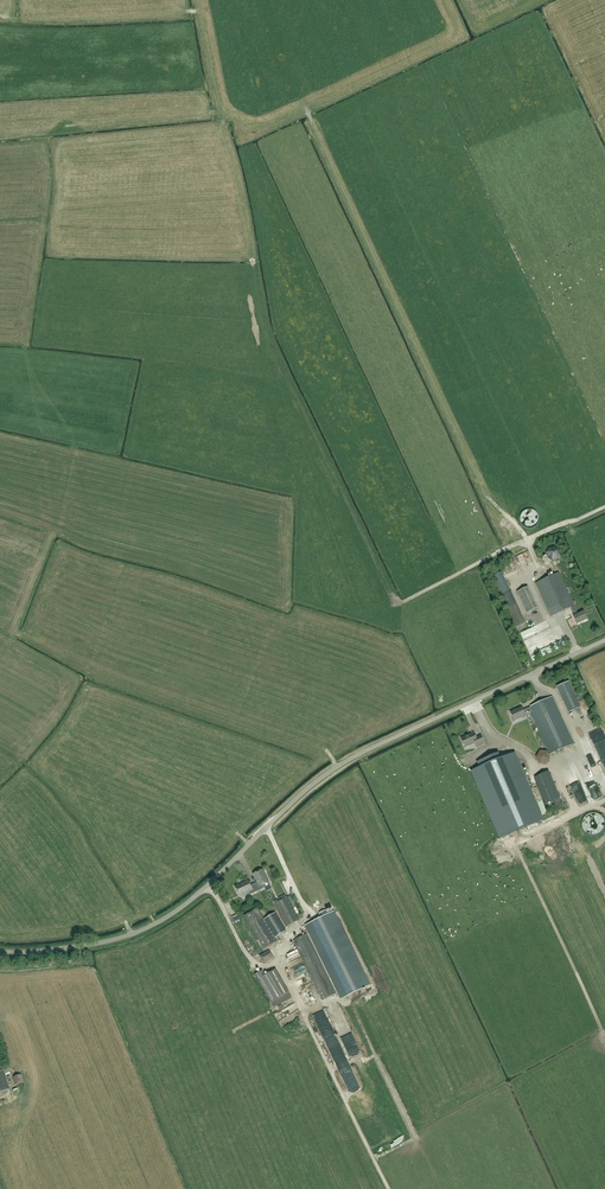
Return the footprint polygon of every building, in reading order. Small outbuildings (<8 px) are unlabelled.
[(494,576),(517,627),(526,622),(512,591),(511,591),(502,572),(494,576)] [(566,587),(559,572),(535,583),(551,616),(571,607),(575,616),(574,616),(577,624),(587,620),(584,611),(579,614),(569,593),(572,591),(569,587),(568,587),(567,587),(566,587)] [(538,608),(528,587),(517,592),(527,613),(538,608)] [(576,626),(574,618),(568,620),(570,628),(576,626)] [(547,622),(520,632),(523,639),(534,635),(536,641),(537,644),(557,636),(553,625),(548,626),(547,622)] [(569,681),(557,687),(568,712),(580,707),(569,681)] [(553,696),(531,706),(531,707),(524,710),(522,707),(510,712),(514,721),(526,716),(525,714),(531,712),(550,755),(574,744),(553,696)] [(470,729),(459,732),(460,737),(471,733),(470,729)] [(475,743),(477,747),(485,743),(481,735),(476,738),(474,733),(461,738),(466,747),(475,743)] [(536,757),(539,764),(547,764),(551,758),(548,751),(541,751),(536,757)] [(479,767),(472,771),(501,838),(543,820),(514,753),(500,759),(498,753),(477,762),(479,767)] [(535,777),(546,804),(548,808),(562,802),(560,798),(549,771),(535,777)] [(586,784),(589,789),(596,785),(593,780),(586,784)] [(254,884),(257,891),(266,887),(265,884),(269,882),(263,870),(254,874),(257,882),(254,884)] [(257,891),(254,884),(251,885),(248,880),(236,887),(240,896),(249,891),(250,895),(257,891)] [(288,897),(275,904),(286,926),(299,920),(288,897)] [(264,919),(257,908),(245,916),(265,949),(277,941),(275,938),(264,919)] [(321,918),(306,925),(342,999),(369,985),(333,911),(327,914),(326,910),(319,913),(321,918)] [(286,931),(275,912),(264,919),(275,938),(286,931)] [(235,923),(241,921),(238,914),(232,916),(235,923)] [(307,934),(294,940),(323,1000),(336,993),(307,934)] [(269,950),(259,956),(264,964),(274,958),(269,950)] [(3,1070),(0,1061),(0,1092),(9,1089),(3,1070)] [(349,1065),(339,1068),(345,1087),(357,1083),(353,1071),(351,1071),(349,1065)] [(16,1073),(17,1080),(25,1079),(24,1072),(16,1073)]
